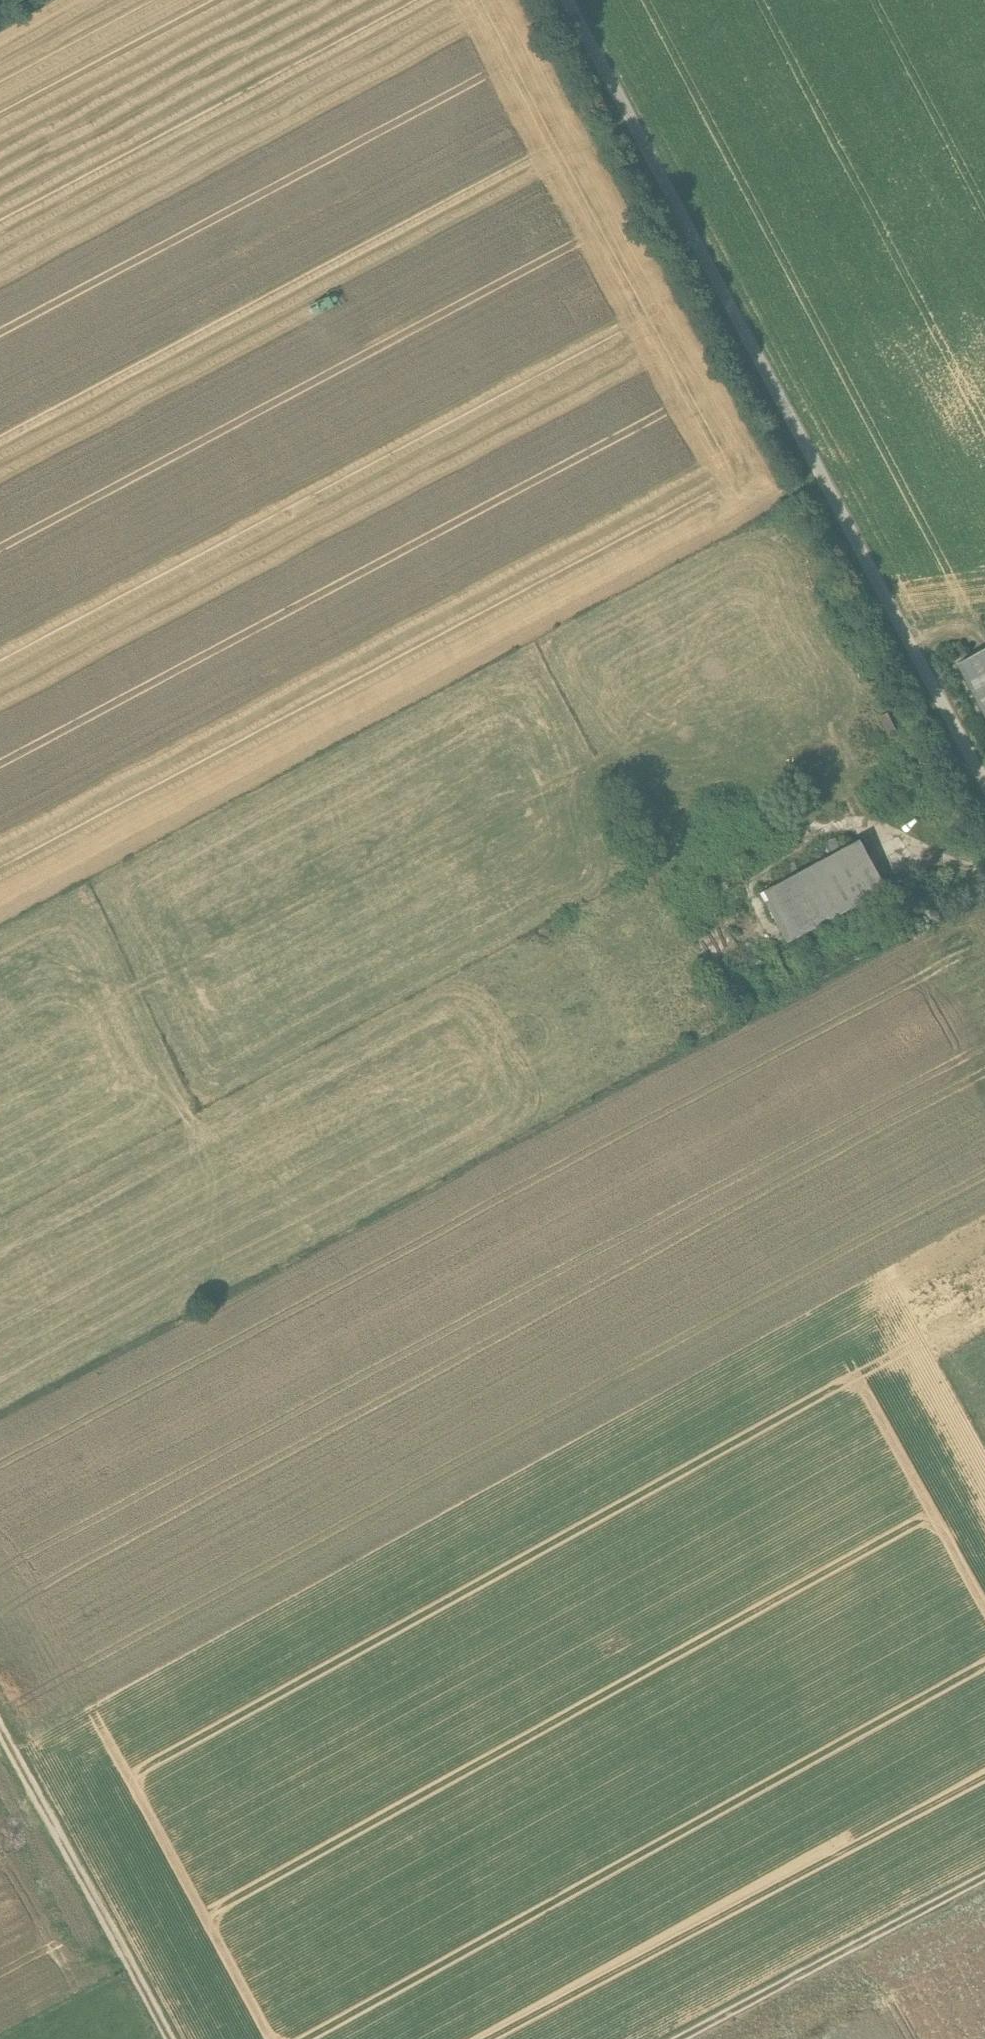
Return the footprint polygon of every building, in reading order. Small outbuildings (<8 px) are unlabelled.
[(967,683),(984,718),(984,674),(967,683)] [(889,891),(861,835),(760,885),(788,941),(889,891)]
